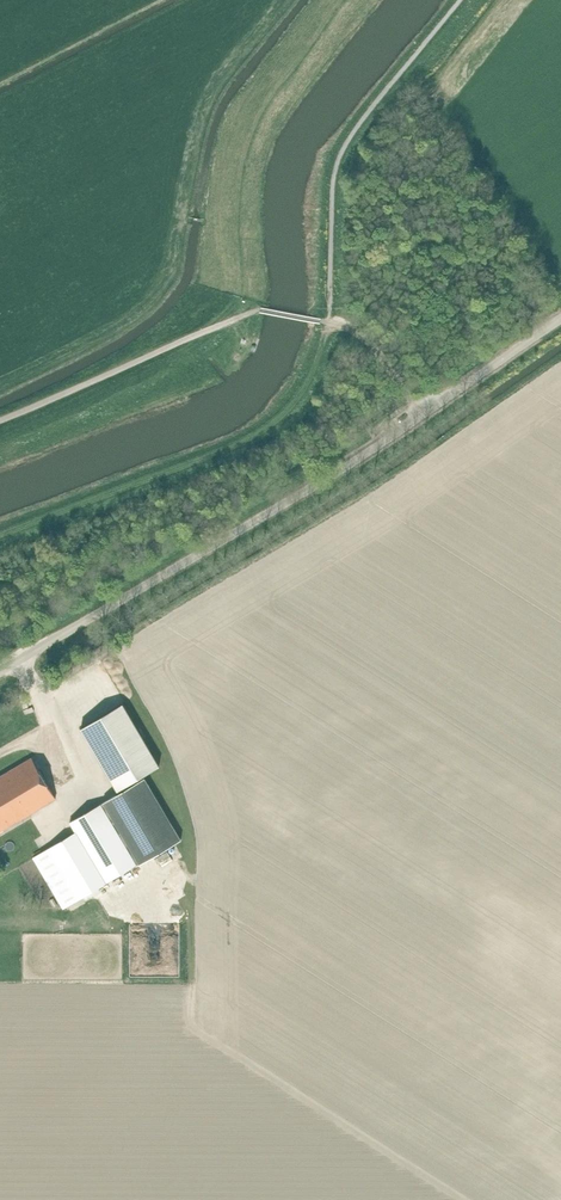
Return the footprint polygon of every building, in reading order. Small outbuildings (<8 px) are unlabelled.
[(80,729),(117,791),(160,766),(123,703),(80,729)] [(56,799),(32,757),(0,776),(0,833),(56,799)] [(180,839),(144,778),(101,804),(138,864),(180,839)] [(76,832),(33,858),(63,907),(138,864),(101,804),(71,822),(76,832)] [(164,856),(153,860),(155,865),(166,861),(164,856)]
